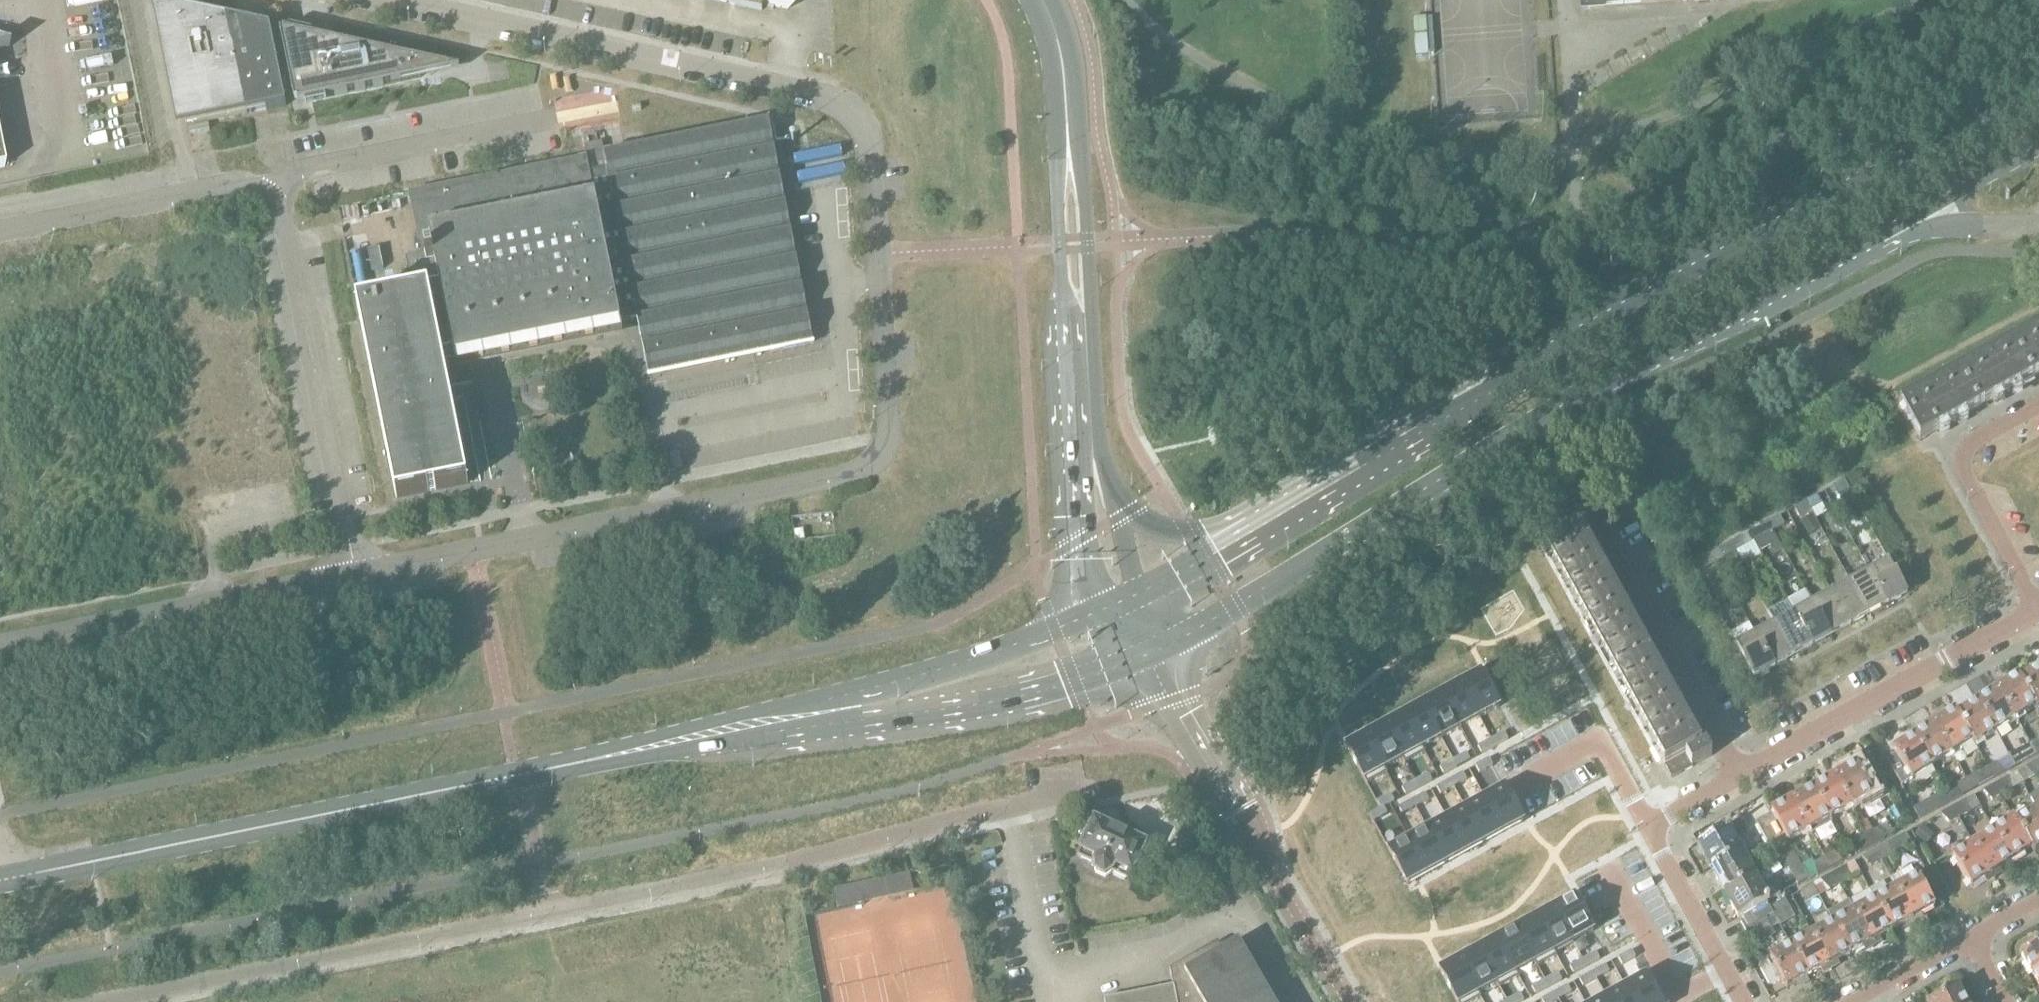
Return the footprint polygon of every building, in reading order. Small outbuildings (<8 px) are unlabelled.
[(761,10),(763,3),(787,9),(789,0),(715,0),(761,10)] [(162,4),(161,4),(173,62),(214,53),(218,73),(237,69),(227,19),(162,4)] [(1433,52),(1432,15),(1414,16),(1415,53),(1433,52)] [(229,18),(227,18),(227,19),(237,69),(277,60),(270,27),(229,18)] [(283,31),(280,32),(294,102),(297,101),(298,103),(302,102),(303,106),(326,101),(326,97),(383,85),(459,70),(376,51),(311,36),(312,32),(289,27),(288,31),(283,30),(283,31)] [(214,53),(173,62),(186,125),(246,113),(246,114),(237,69),(218,73),(214,53)] [(277,60),(237,69),(246,114),(247,114),(265,110),(286,105),(277,60)] [(455,363),(575,339),(625,329),(623,321),(637,318),(648,375),(813,341),(772,138),(768,121),(689,138),(604,155),(600,138),(583,142),(586,158),(409,194),(421,256),(405,259),(412,292),(356,304),(395,498),(467,483),(441,358),(453,355),(455,363)] [(2012,342),(2032,379),(2038,375),(2038,327),(2012,342)] [(2012,342),(1958,372),(1977,408),(2032,379),(2012,342)] [(1924,438),(1977,408),(1958,372),(1904,401),(1924,438)] [(1837,496),(1849,489),(1844,481),(1832,487),(1837,496)] [(1817,495),(1805,502),(1810,510),(1821,504),(1817,495)] [(1798,517),(1810,510),(1805,502),(1793,508),(1798,517)] [(1800,522),(1808,536),(1820,529),(1812,515),(1800,522)] [(1779,516),(1767,522),(1772,531),(1784,525),(1779,516)] [(1753,542),(1772,531),(1767,522),(1748,533),(1753,542)] [(1665,767),(1671,778),(1711,756),(1703,742),(1700,744),(1579,526),(1542,547),(1648,737),(1664,767),(1665,767)] [(802,530),(794,531),(796,541),(804,539),(802,530)] [(1746,546),(1741,537),(1729,543),(1734,552),(1746,546)] [(1722,558),(1734,552),(1729,543),(1718,549),(1722,558)] [(1702,558),(1690,564),(1695,573),(1707,567),(1702,558)] [(1888,560),(1869,571),(1887,605),(1907,594),(1888,560)] [(1869,571),(1850,581),(1869,616),(1887,605),(1869,571)] [(1850,581),(1831,592),(1850,626),(1869,616),(1850,581)] [(1788,602),(1793,612),(1812,647),(1831,636),(1812,602),(1806,592),(1788,602)] [(1831,592),(1812,602),(1831,636),(1850,626),(1831,592)] [(1793,657),(1812,647),(1793,612),(1774,623),(1793,657)] [(1774,623),(1755,633),(1774,667),(1793,657),(1774,623)] [(1754,678),(1774,667),(1755,633),(1735,644),(1754,678)] [(2020,680),(2037,705),(2038,708),(2038,668),(2020,680)] [(1479,672),(1460,683),(1479,718),(1499,707),(1479,672)] [(2018,675),(1997,689),(2016,719),(2037,705),(2020,680),(2018,675)] [(1479,718),(1460,683),(1441,694),(1460,729),(1479,718)] [(1997,689),(1976,702),(1997,733),(2016,719),(1997,689)] [(1441,739),(1460,729),(1441,694),(1422,704),(1441,739)] [(1976,702),(1957,714),(1975,742),(1978,746),(1997,733),(1976,702)] [(1422,704),(1403,714),(1422,749),(1441,739),(1422,704)] [(1955,710),(1933,724),(1954,755),(1975,742),(1957,714),(1955,710)] [(1403,760),(1422,749),(1403,714),(1384,725),(1403,760)] [(1933,724),(1914,736),(1933,767),(1954,755),(1933,724)] [(1403,760),(1384,725),(1365,735),(1384,770),(1403,760)] [(1503,732),(1490,740),(1494,747),(1507,739),(1503,732)] [(1384,770),(1365,735),(1345,746),(1364,781),(1384,770)] [(1914,736),(1893,749),(1912,780),(1933,767),(1914,736)] [(1490,740),(1477,747),(1481,754),(1485,752),(1494,747),(1490,740)] [(2027,747),(2033,758),(2038,754),(2038,741),(2027,747)] [(2018,765),(2033,758),(2027,747),(2016,753),(2018,765)] [(1465,753),(1452,760),(1456,767),(1469,760),(1465,753)] [(1488,759),(1475,766),(1479,773),(1492,766),(1488,759)] [(1452,760),(1439,767),(1443,774),(1456,767),(1452,760)] [(2022,770),(2030,779),(2038,774),(2038,769),(2035,762),(2022,770)] [(1996,764),(1987,769),(1992,780),(2005,773),(1996,764)] [(1856,766),(1835,778),(1851,808),(1873,797),(1856,766)] [(1980,787),(1992,780),(1987,769),(1976,774),(1980,787)] [(1462,773),(1449,780),(1453,787),(1466,780),(1462,773)] [(1427,774),(1414,781),(1418,788),(1431,781),(1427,774)] [(1835,778),(1813,790),(1830,820),(1851,808),(1835,778)] [(2007,778),(1994,785),(2000,795),(2010,790),(2007,778)] [(1449,780),(1436,787),(1440,794),(1453,787),(1449,780)] [(1414,781),(1401,788),(1405,795),(1418,788),(1414,781)] [(2000,795),(1994,785),(1982,791),(1990,800),(2000,795)] [(1503,787),(1483,798),(1502,833),(1522,822),(1503,787)] [(1953,787),(1944,792),(1949,803),(1962,796),(1953,787)] [(1813,790),(1792,801),(1808,831),(1830,820),(1813,790)] [(1937,810),(1949,803),(1944,792),(1934,797),(1937,810)] [(1424,793),(1411,800),(1415,808),(1428,800),(1424,793)] [(1390,794),(1376,802),(1380,809),(1383,807),(1389,804),(1394,801),(1390,794)] [(1483,843),(1502,833),(1483,798),(1464,808),(1483,843)] [(1411,800),(1398,808),(1402,815),(1415,808),(1411,800)] [(1792,801),(1785,805),(1771,813),(1771,814),(1787,843),(1788,843),(1808,831),(1792,801)] [(1965,801),(1952,808),(1958,818),(1968,813),(1965,801)] [(1379,809),(1369,814),(1373,822),(1387,814),(1383,807),(1380,809),(1379,809)] [(1483,843),(1464,808),(1445,819),(1464,854),(1483,843)] [(1952,808),(1940,815),(1948,823),(1958,818),(1952,808)] [(2014,823),(2030,848),(2033,852),(2038,848),(2038,816),(2035,810),(2014,823)] [(1788,844),(1788,843),(1787,843),(1771,814),(1756,822),(1772,852),(1777,849),(1777,850),(1788,844)] [(1445,819),(1426,829),(1446,864),(1464,854),(1445,819)] [(1992,832),(2010,861),(2030,848),(2014,823),(2011,819),(1992,832)] [(1127,831),(1118,827),(1116,826),(1111,829),(1093,822),(1077,857),(1095,865),(1095,873),(1105,877),(1111,873),(1128,881),(1138,859),(1151,865),(1157,852),(1145,846),(1145,845),(1127,837),(1127,831)] [(1740,822),(1734,826),(1728,829),(1728,828),(1697,845),(1737,917),(1779,894),(1774,884),(1763,890),(1734,837),(1744,832),(1740,822)] [(1924,844),(1932,835),(1920,826),(1913,835),(1924,844)] [(1427,874),(1446,864),(1426,829),(1408,839),(1427,874)] [(1866,835),(1871,846),(1884,839),(1876,830),(1866,835)] [(1992,832),(1972,844),(1990,874),(2010,861),(1992,832)] [(1859,852),(1871,846),(1866,835),(1856,840),(1859,852)] [(1407,885),(1427,874),(1408,839),(1388,850),(1407,885)] [(1874,850),(1880,861),(1890,855),(1887,843),(1874,850)] [(1990,874),(1972,844),(1951,858),(1970,887),(1990,874)] [(1874,850),(1862,857),(1870,866),(1880,861),(1874,850)] [(1824,858),(1829,869),(1842,862),(1833,853),(1824,858)] [(1817,875),(1829,869),(1824,858),(1814,863),(1817,875)] [(1854,862),(1832,873),(1838,884),(1859,872),(1854,862)] [(1796,885),(1807,880),(1801,869),(1790,875),(1796,885)] [(1917,877),(1930,900),(1939,895),(1926,872),(1917,877)] [(1811,885),(1817,895),(1838,884),(1832,873),(1811,885)] [(1912,919),(1919,914),(1933,907),(1930,900),(1917,877),(1895,888),(1912,919)] [(836,902),(884,892),(881,881),(833,891),(836,902)] [(1817,895),(1811,885),(1800,891),(1806,901),(1817,895)] [(1891,930),(1912,919),(1895,888),(1875,900),(1891,930)] [(1553,907),(1572,942),(1592,931),(1573,896),(1553,907)] [(1784,900),(1776,904),(1782,914),(1789,910),(1784,900)] [(1853,912),(1869,942),(1891,930),(1875,900),(1853,912)] [(1782,914),(1776,904),(1769,908),(1774,918),(1782,914)] [(1553,907),(1534,917),(1554,952),(1572,942),(1553,907)] [(1762,911),(1741,923),(1747,934),(1768,922),(1762,911)] [(1848,953),(1869,942),(1853,912),(1832,923),(1848,953)] [(1535,963),(1554,952),(1534,917),(1515,928),(1535,963)] [(1811,935),(1827,965),(1848,953),(1832,923),(1811,935)] [(1535,963),(1515,928),(1497,938),(1516,973),(1535,963)] [(1807,976),(1827,965),(1811,935),(1790,946),(1807,976)] [(1478,948),(1497,983),(1516,973),(1497,938),(1478,948)] [(1254,969),(1238,942),(1227,948),(1224,946),(1216,943),(1169,971),(1172,986),(1175,1001),(1273,1001),(1254,969)] [(2020,955),(2031,975),(2038,971),(2038,943),(2020,954),(2020,955)] [(1769,958),(1785,988),(1807,976),(1790,946),(1769,958)] [(1497,983),(1478,948),(1459,959),(1478,994),(1497,983)] [(1631,951),(1618,958),(1621,965),(1635,958),(1631,951)] [(1595,952),(1582,959),(1586,966),(1599,959),(1595,952)] [(1459,959),(1439,969),(1456,1001),(1462,1001),(1478,994),(1459,959)] [(1582,959),(1569,967),(1573,974),(1586,966),(1582,959)] [(1769,960),(1758,966),(1768,984),(1779,978),(1769,960)] [(1605,965),(1592,972),(1596,979),(1609,972),(1605,965)] [(1592,972),(1579,979),(1583,986),(1596,979),(1592,972)] [(1557,973),(1544,980),(1548,987),(1561,980),(1557,973)] [(1633,1001),(1658,1001),(1644,975),(1624,986),(1633,1001)] [(1544,980),(1531,987),(1535,994),(1548,987),(1544,980)] [(1567,985),(1554,993),(1558,1000),(1571,992),(1567,985)] [(1138,993),(1140,1001),(1175,1001),(1172,986),(1138,993)] [(1624,986),(1605,997),(1608,1001),(1633,1001),(1624,986)] [(1957,988),(1931,1001),(1965,1001),(1957,988)] [(1138,993),(1103,1000),(1104,1001),(1140,1001),(1138,993)] [(1541,1000),(1542,1001),(1553,1001),(1558,1000),(1554,993),(1541,1000)] [(1506,1001),(1507,1001),(1521,1001),(1523,1001),(1519,994),(1506,1001)]
